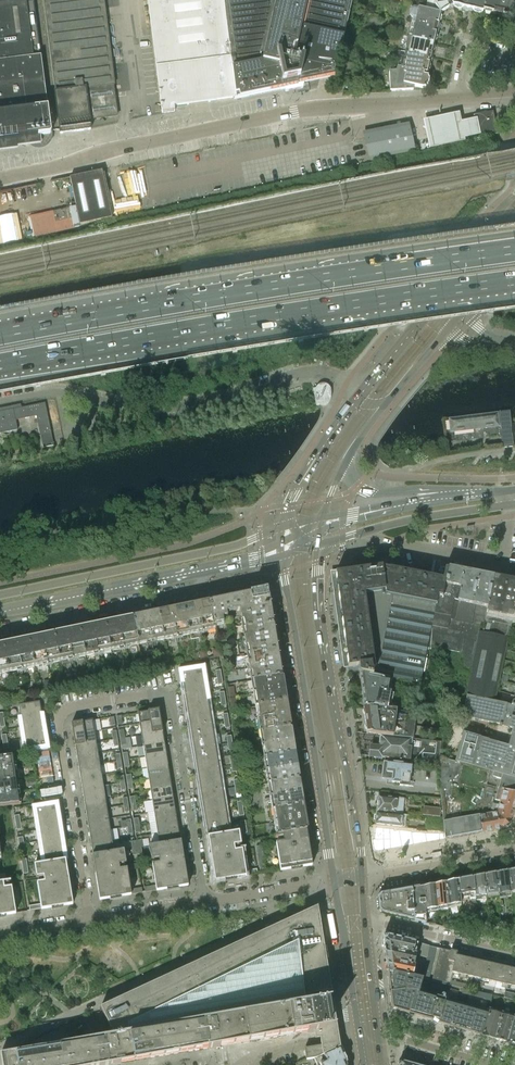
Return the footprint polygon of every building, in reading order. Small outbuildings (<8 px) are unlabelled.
[(0,4),(0,150),(40,141),(39,136),(48,135),(50,135),(51,133),(34,0),(24,0),(0,4)] [(104,0),(43,0),(55,92),(60,134),(90,130),(89,119),(117,115),(113,85),(115,85),(104,0)] [(352,0),(147,0),(162,113),(175,112),(174,107),(235,99),(236,99),(302,85),(306,68),(337,74),(352,0)] [(454,0),(428,0),(426,10),(439,14),(440,14),(452,6),(454,0)] [(452,6),(453,6),(453,7),(454,7),(455,8),(456,9),(457,9),(459,9),(460,9),(461,8),(462,8),(468,9),(469,0),(454,0),(452,6)] [(468,9),(473,10),(473,11),(474,12),(475,13),(476,13),(477,13),(478,13),(480,13),(481,13),(482,12),(483,10),(485,0),(469,0),(468,9)] [(483,10),(484,10),(485,13),(490,14),(492,12),(497,13),(500,0),(485,0),(483,10)] [(497,13),(503,15),(504,18),(509,19),(511,16),(512,17),(514,4),(514,0),(500,0),(497,13)] [(439,14),(426,10),(417,8),(417,9),(414,9),(410,10),(410,13),(412,15),(413,15),(412,23),(414,24),(436,29),(438,23),(439,23),(441,21),(441,17),(440,14),(439,14)] [(435,34),(435,33),(436,29),(414,24),(411,39),(433,43),(433,42),(434,43),(436,40),(437,37),(436,34),(435,34)] [(434,46),(434,45),(433,44),(433,43),(411,39),(406,38),(403,53),(405,53),(430,58),(431,53),(432,53),(433,52),(433,51),(434,50),(434,49),(434,48),(434,47),(434,46)] [(429,64),(429,62),(430,58),(405,53),(404,57),(399,56),(396,67),(399,67),(427,73),(427,72),(428,72),(429,71),(429,70),(430,69),(430,68),(430,67),(430,66),(430,65),(429,64)] [(352,64),(342,62),(339,73),(349,75),(352,64)] [(429,80),(427,78),(428,77),(426,76),(427,73),(399,67),(396,67),(396,71),(389,71),(390,91),(413,90),(414,86),(425,89),(426,86),(428,85),(429,80)] [(498,134),(493,111),(475,115),(480,138),(498,134)] [(459,112),(423,120),(429,149),(465,141),(465,138),(481,134),(477,118),(461,121),(459,112)] [(409,131),(366,140),(369,154),(412,145),(409,131)] [(70,178),(80,225),(112,218),(102,171),(70,178)] [(53,211),(53,213),(55,222),(76,218),(74,207),(53,211)] [(319,387),(317,388),(313,389),(316,406),(322,404),(327,403),(327,387),(319,388),(319,387)] [(44,403),(21,408),(20,404),(0,408),(0,434),(18,430),(16,421),(36,417),(40,436),(51,433),(44,403)] [(513,447),(511,425),(500,427),(503,448),(513,447)] [(53,446),(52,440),(41,442),(42,449),(53,446)] [(382,567),(335,573),(348,667),(358,666),(359,673),(401,682),(420,686),(437,598),(441,598),(444,580),(382,567)] [(447,569),(444,580),(441,598),(457,601),(458,597),(463,572),(447,569)] [(478,575),(463,572),(458,597),(473,600),(478,575)] [(492,578),(478,575),(473,600),(476,601),(475,605),(487,608),(492,578)] [(513,607),(514,601),(514,582),(492,578),(487,608),(483,627),(482,633),(507,637),(509,629),(511,619),(513,607)] [(270,611),(268,593),(267,590),(264,591),(250,594),(253,614),(270,611)] [(250,594),(209,602),(214,625),(222,623),(222,618),(226,617),(225,613),(239,610),(240,616),(253,614),(250,594)] [(458,646),(463,623),(471,625),(475,605),(476,601),(473,600),(458,597),(457,601),(441,598),(437,598),(427,647),(457,653),(458,646)] [(209,602),(184,607),(189,634),(215,629),(214,625),(209,602)] [(487,608),(475,605),(471,625),(479,627),(483,627),(487,608)] [(184,607),(158,613),(164,639),(189,634),(184,607)] [(273,624),(270,611),(253,614),(240,616),(242,629),(273,624)] [(158,613),(132,618),(138,645),(164,639),(158,613)] [(132,618),(105,624),(110,650),(126,647),(138,645),(132,618)] [(469,673),(478,632),(479,627),(471,625),(463,623),(458,646),(457,653),(464,654),(463,660),(461,671),(469,673)] [(105,624),(79,629),(85,656),(110,650),(105,624)] [(275,637),(273,624),(242,629),(244,642),(275,637)] [(79,629),(54,634),(59,661),(85,656),(79,629)] [(501,671),(503,660),(505,649),(507,637),(482,633),(478,632),(469,673),(465,695),(466,695),(495,700),(499,681),(503,682),(505,672),(501,671)] [(54,634),(28,640),(33,666),(59,661),(54,634)] [(277,649),(275,637),(244,642),(246,654),(277,649)] [(28,640),(3,645),(8,672),(33,666),(28,640)] [(0,646),(0,673),(8,672),(3,645),(0,646)] [(279,663),(277,649),(246,654),(248,668),(279,663)] [(281,676),(279,663),(248,668),(250,681),(281,676)] [(202,668),(181,672),(183,683),(204,679),(202,668)] [(401,682),(359,673),(361,688),(389,693),(393,694),(398,695),(400,687),(401,682)] [(283,688),(281,676),(250,681),(253,694),(283,688)] [(204,679),(183,683),(185,694),(206,690),(204,679)] [(285,701),(283,688),(253,694),(255,706),(285,701)] [(389,693),(361,688),(363,707),(390,710),(391,703),(397,705),(398,695),(393,694),(389,693)] [(206,690),(185,694),(187,704),(207,701),(206,690)] [(511,705),(495,700),(466,695),(464,705),(462,716),(498,723),(498,725),(512,728),(507,745),(462,733),(455,762),(502,774),(514,778),(514,706),(511,705)] [(207,701),(187,704),(188,715),(209,712),(207,701)] [(287,714),(285,701),(255,706),(257,719),(287,714)] [(18,705),(20,717),(41,713),(39,702),(18,705)] [(405,711),(395,710),(390,710),(363,707),(363,709),(363,710),(363,715),(364,716),(365,724),(366,732),(367,733),(380,734),(392,736),(412,738),(415,712),(416,707),(406,706),(405,711)] [(137,712),(139,723),(161,720),(159,709),(137,712)] [(209,712),(188,715),(190,726),(211,723),(209,712)] [(41,713),(20,717),(22,728),(43,724),(41,713)] [(289,727),(287,714),(257,719),(259,732),(289,727)] [(71,723),(73,734),(94,731),(93,720),(71,723)] [(161,720),(139,723),(141,734),(162,731),(161,720)] [(211,723),(190,726),(192,737),(213,734),(211,723)] [(43,724),(22,728),(24,739),(45,736),(43,724)] [(291,740),(289,727),(259,732),(261,745),(291,740)] [(94,731),(73,734),(75,745),(96,742),(94,731)] [(162,731),(141,734),(141,735),(143,745),(164,742),(162,732),(162,731)] [(213,734),(192,737),(194,748),(215,745),(213,734)] [(441,742),(412,738),(392,736),(380,734),(379,744),(375,744),(375,747),(371,746),(370,756),(409,761),(410,752),(413,752),(411,764),(428,766),(439,767),(441,758),(442,754),(440,754),(441,742)] [(45,736),(24,739),(26,750),(46,747),(45,736)] [(294,753),(291,740),(261,745),(263,758),(294,753)] [(96,742),(75,745),(75,746),(77,756),(97,753),(95,743),(96,742)] [(164,742),(143,745),(145,756),(166,753),(164,742)] [(215,745),(194,748),(196,760),(216,756),(215,745)] [(97,753),(77,756),(79,767),(99,764),(97,753)] [(166,753),(145,756),(147,767),(167,764),(166,753)] [(296,766),(294,753),(263,758),(265,771),(296,766)] [(0,757),(0,769),(16,767),(14,755),(0,757)] [(216,756),(196,760),(197,771),(218,767),(216,756)] [(491,811),(498,789),(502,774),(455,762),(452,761),(441,758),(439,767),(439,769),(440,789),(441,805),(443,833),(444,839),(477,833),(472,808),(491,812),(491,811)] [(407,786),(410,765),(384,761),(382,778),(392,779),(391,782),(400,783),(400,785),(407,786)] [(99,764),(79,767),(80,778),(101,775),(99,764)] [(167,764),(147,767),(148,778),(169,775),(167,764)] [(298,778),(296,766),(265,771),(267,784),(298,778)] [(0,769),(0,781),(17,779),(16,767),(0,769)] [(218,767),(197,771),(199,781),(220,778),(218,767)] [(502,774),(498,789),(514,794),(514,778),(502,774)] [(101,775),(80,778),(82,789),(103,786),(101,775)] [(169,775),(148,778),(150,789),(171,786),(169,775)] [(220,778),(199,781),(201,792),(222,789),(220,778)] [(300,791),(298,778),(267,784),(270,796),(300,791)] [(0,781),(0,794),(19,791),(17,779),(0,781)] [(108,785),(103,786),(82,789),(84,800),(104,797),(110,796),(108,785)] [(171,786),(150,789),(152,800),(173,797),(171,786)] [(222,789),(201,792),(203,803),(223,800),(222,789)] [(514,808),(514,794),(498,789),(491,811),(512,817),(514,808)] [(0,794),(0,806),(21,803),(19,791),(0,794)] [(302,804),(300,791),(270,796),(272,809),(302,804)] [(408,800),(378,796),(376,812),(406,816),(408,800)] [(106,808),(104,797),(84,800),(86,811),(106,808)] [(173,797),(152,800),(154,811),(175,808),(173,797)] [(223,800),(203,803),(204,814),(225,811),(223,800)] [(35,808),(37,819),(58,815),(56,804),(35,808)] [(304,817),(302,804),(272,809),(274,822),(304,817)] [(106,808),(86,811),(88,822),(108,819),(106,808)] [(175,808),(154,811),(155,822),(176,818),(175,808)] [(510,825),(512,817),(491,811),(491,812),(472,808),(477,833),(507,828),(510,825)] [(225,811),(204,814),(206,825),(227,822),(225,811)] [(406,816),(376,812),(375,824),(404,828),(406,816)] [(58,815),(37,819),(39,830),(59,826),(58,815)] [(306,831),(304,817),(274,822),(276,836),(276,835),(306,831)] [(176,818),(155,822),(157,833),(178,829),(176,818)] [(108,819),(88,822),(89,833),(110,830),(108,819)] [(227,822),(206,825),(208,836),(229,833),(227,822)] [(59,826),(39,830),(40,841),(61,837),(59,826)] [(373,839),(371,839),(371,840),(389,839),(389,829),(374,827),(373,839)] [(178,829),(157,833),(159,844),(180,841),(178,829)] [(393,829),(389,829),(389,839),(389,849),(401,847),(398,830),(397,830),(394,830),(393,829)] [(110,830),(89,833),(91,844),(112,841),(110,830)] [(410,831),(398,830),(401,847),(412,845),(410,831)] [(239,831),(229,833),(208,836),(207,836),(211,856),(213,855),(214,873),(213,874),(215,881),(246,876),(246,875),(257,874),(257,869),(245,871),(242,849),(235,851),(234,845),(241,844),(239,831)] [(306,831),(276,835),(276,837),(275,837),(275,838),(282,837),(283,842),(276,843),(280,871),(312,865),(310,857),(305,840),(308,839),(306,832),(306,831)] [(411,831),(410,831),(412,845),(426,843),(424,833),(414,832),(411,832),(411,831)] [(424,833),(426,843),(444,839),(443,833),(424,833)] [(61,837),(40,841),(42,852),(63,848),(61,837)] [(389,839),(371,840),(372,850),(372,851),(373,851),(373,852),(374,852),(375,852),(389,849),(389,839)] [(112,841),(91,844),(93,855),(114,851),(112,841)] [(181,841),(180,841),(159,844),(149,846),(151,859),(158,858),(159,863),(152,864),(156,885),(144,887),(145,892),(156,890),(156,891),(188,886),(187,878),(186,878),(181,861),(184,860),(181,841)] [(261,845),(256,846),(260,871),(265,870),(261,845)] [(63,848),(42,852),(44,863),(65,859),(63,848)] [(124,850),(114,851),(93,855),(92,855),(95,874),(98,874),(99,892),(98,892),(100,900),(131,895),(131,894),(142,892),(142,888),(130,889),(127,868),(119,869),(119,864),(126,863),(124,850)] [(65,859),(44,863),(34,864),(36,878),(43,876),(44,882),(37,883),(40,904),(29,906),(30,911),(41,909),(73,904),(72,897),(71,897),(66,879),(69,879),(65,859)] [(511,897),(511,896),(511,893),(509,872),(497,874),(499,897),(499,899),(504,898),(511,897)] [(499,897),(497,874),(485,876),(487,896),(494,896),(494,898),(499,897)] [(485,876),(474,878),(476,898),(482,897),(482,899),(488,899),(487,896),(485,876)] [(474,878),(459,881),(460,899),(470,898),(470,899),(476,899),(476,898),(474,878)] [(16,914),(11,887),(4,888),(3,883),(11,882),(10,881),(0,882),(0,916),(16,914)] [(459,881),(447,883),(448,907),(461,905),(460,899),(459,881)] [(447,883),(436,885),(437,909),(448,907),(447,883)] [(436,885),(424,887),(425,911),(437,909),(436,885)] [(425,915),(425,911),(424,887),(417,888),(417,887),(413,888),(413,889),(412,889),(414,920),(426,923),(426,921),(425,915)] [(380,895),(378,898),(379,909),(382,913),(414,920),(412,889),(380,895)] [(318,908),(317,906),(305,912),(293,918),(294,921),(291,922),(291,919),(282,923),(283,925),(282,925),(282,926),(271,931),(269,932),(257,937),(255,938),(244,944),(243,943),(242,944),(230,950),(228,951),(216,956),(200,963),(200,964),(201,964),(201,965),(195,966),(195,963),(186,967),(188,969),(107,1007),(106,1004),(100,1007),(111,1030),(112,1029),(115,1035),(1,1053),(2,1064),(108,1064),(120,1063),(120,1061),(208,1046),(208,1049),(220,1047),(219,1044),(307,1030),(307,1033),(313,1032),(315,1039),(320,1038),(321,1042),(321,1045),(304,1048),(306,1060),(315,1058),(340,1047),(339,1043),(339,1038),(318,908)] [(426,958),(429,946),(386,936),(383,936),(383,939),(384,947),(416,955),(416,956),(426,958)] [(416,955),(384,947),(385,959),(413,966),(416,956),(416,955)] [(428,980),(436,948),(429,947),(422,979),(428,980)] [(457,952),(450,951),(439,948),(432,981),(450,986),(453,973),(514,987),(514,966),(457,952)] [(413,966),(385,959),(387,971),(412,977),(415,966),(413,966)] [(422,979),(412,977),(387,971),(392,1010),(437,1023),(443,1002),(418,994),(422,979)] [(442,986),(431,983),(429,992),(440,995),(442,986)] [(490,1000),(491,995),(463,989),(461,993),(490,1000)] [(444,999),(443,1002),(437,1023),(448,1026),(455,1002),(444,999)] [(455,1002),(448,1026),(459,1029),(466,1005),(455,1002)] [(476,1008),(466,1005),(459,1029),(470,1032),(476,1008)] [(488,1011),(476,1008),(470,1032),(481,1035),(488,1012),(488,1011)] [(500,1015),(488,1012),(481,1035),(494,1039),(500,1015)] [(506,1042),(512,1019),(500,1015),(494,1039),(506,1042)] [(512,1019),(506,1042),(514,1045),(514,1020),(512,1019)] [(315,1058),(314,1059),(316,1064),(317,1064),(319,1064),(320,1064),(346,1064),(346,1062),(347,1062),(340,1047),(315,1058)]
